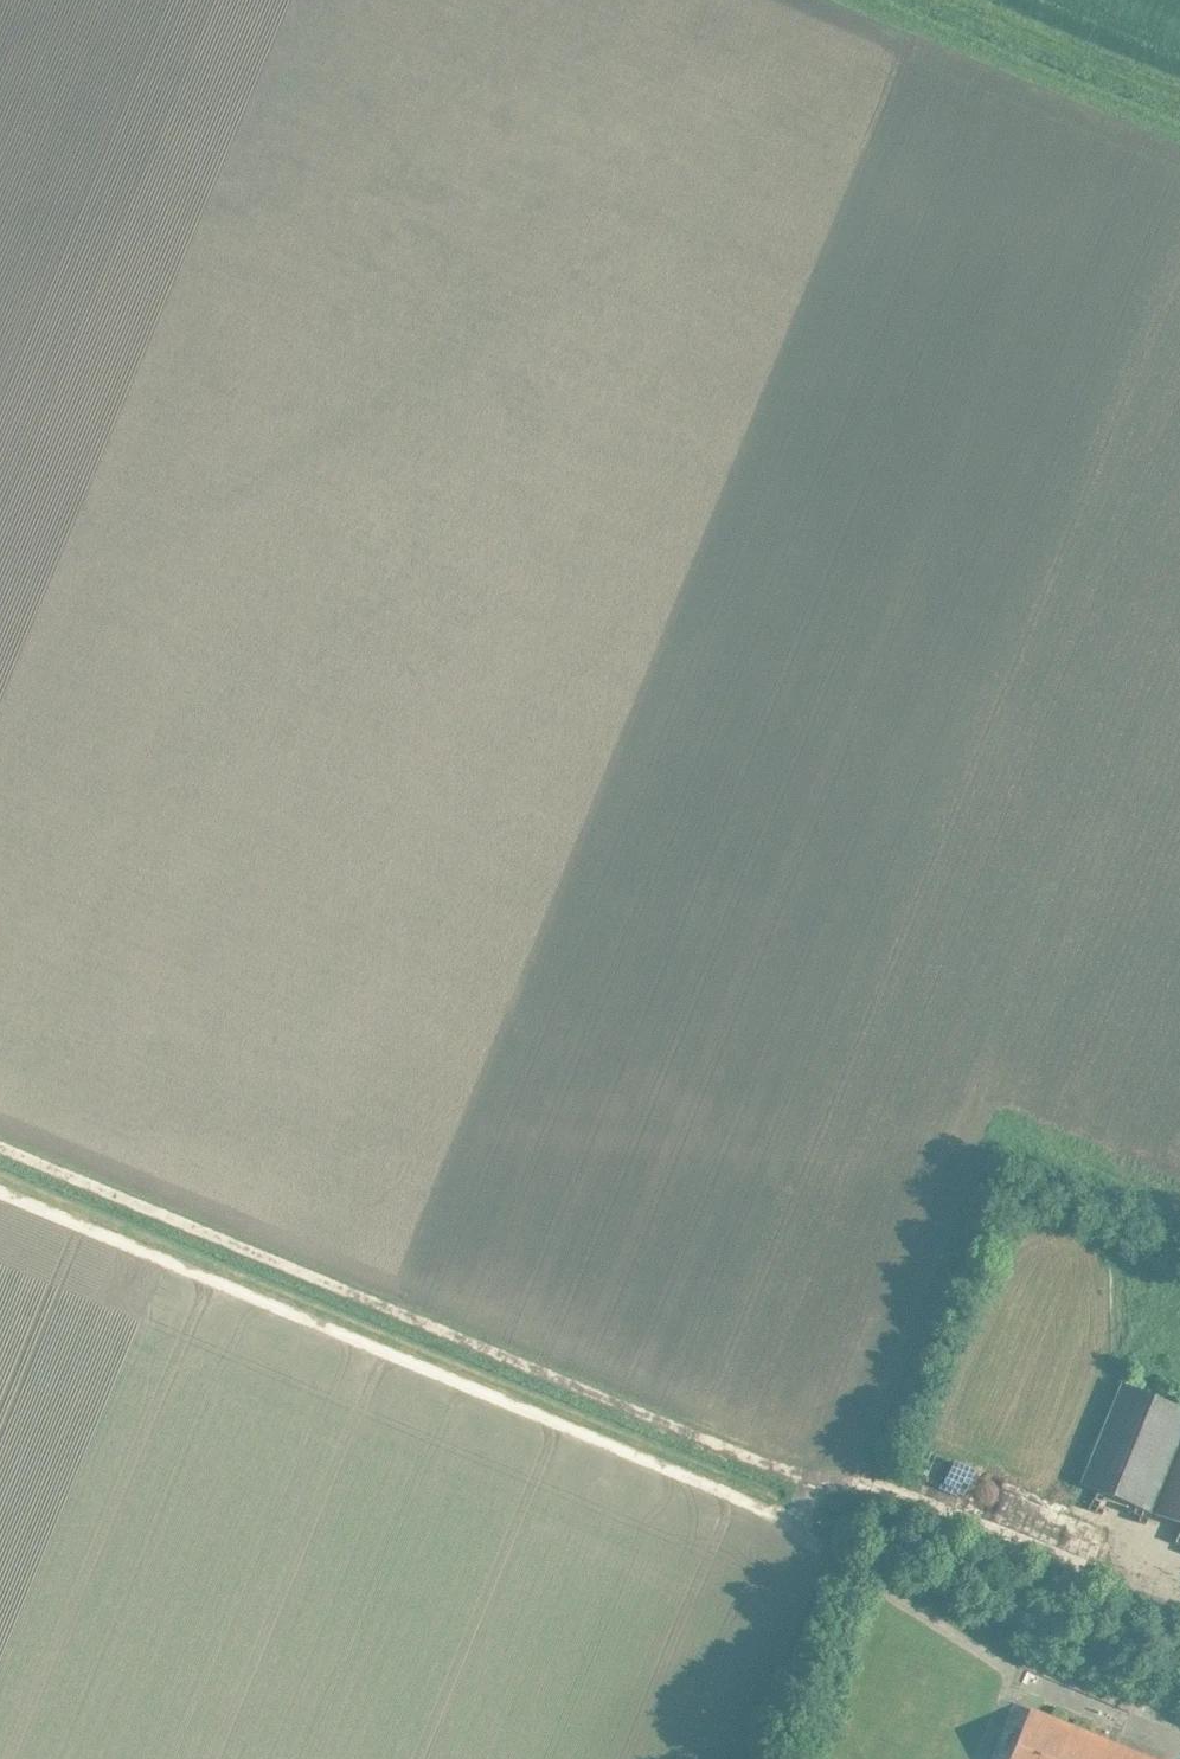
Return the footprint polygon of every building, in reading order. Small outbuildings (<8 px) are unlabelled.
[(1119,1384),(1079,1483),(1154,1513),(1179,1448),(1179,1409),(1119,1384)] [(1154,1513),(1179,1524),(1179,1448),(1154,1513)] [(1030,1709),(1009,1758),(1153,1758),(1030,1709)]
